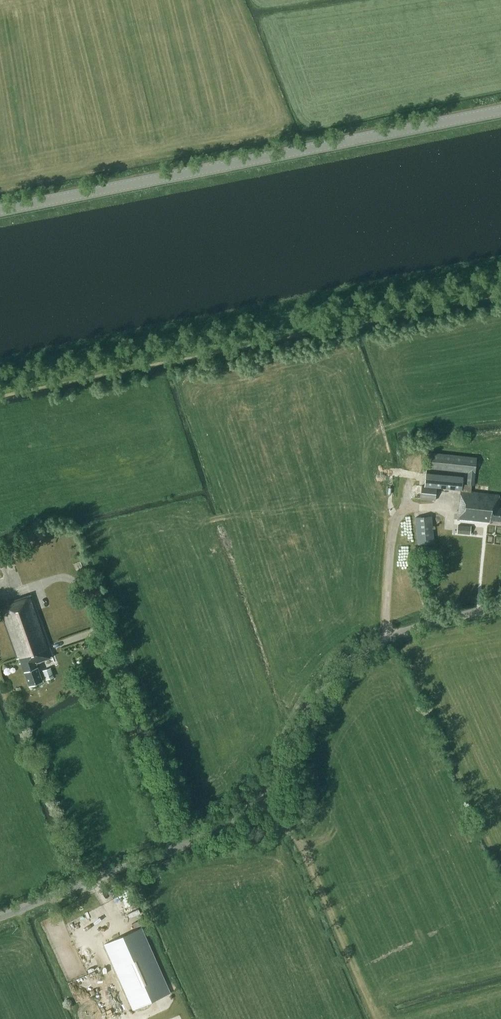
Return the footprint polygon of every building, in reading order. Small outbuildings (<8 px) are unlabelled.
[(477,457),(430,452),(429,468),(468,472),(467,484),(474,485),(477,457)] [(462,476),(426,472),(425,485),(422,485),(421,499),(436,500),(437,488),(461,490),(462,476)] [(498,508),(499,495),(471,493),(471,485),(462,484),(461,491),(460,491),(457,519),(491,523),(491,520),(500,521),(500,508),(498,508)] [(434,543),(432,515),(415,517),(417,544),(434,543)] [(471,526),(458,524),(457,533),(470,534),(471,526)] [(53,657),(31,594),(0,605),(0,609),(17,658),(20,657),(29,685),(43,681),(36,662),(53,657)] [(54,676),(51,667),(43,670),(46,679),(54,676)] [(133,1009),(170,993),(142,928),(105,944),(133,1009)]
